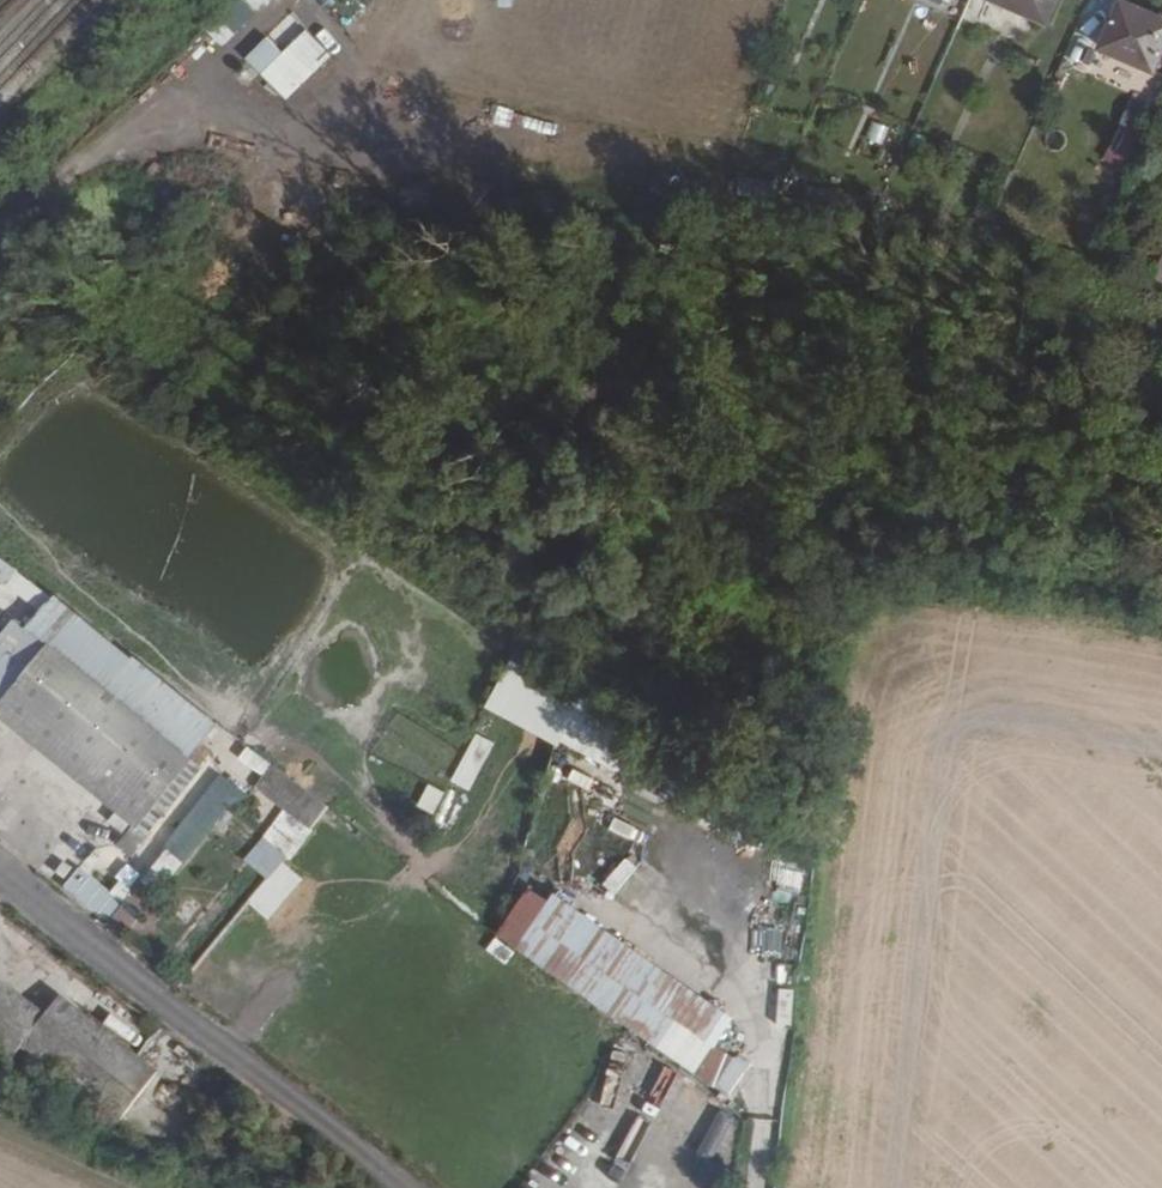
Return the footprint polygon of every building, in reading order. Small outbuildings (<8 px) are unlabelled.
[(271,0),(233,0),(204,33),(219,46),(259,2),(264,7),(271,0)] [(1007,5),(1049,25),(1060,0),(996,0),(1007,5)] [(1102,52),(1155,75),(1161,58),(1161,19),(1124,2),(1102,52)] [(303,29),(278,52),(264,37),(241,57),(280,101),(328,57),(303,29)] [(1101,158),(1121,167),(1147,109),(1127,100),(1101,158)] [(1148,282),(1161,288),(1161,252),(1148,282)] [(88,622),(48,593),(49,593),(0,558),(0,584),(28,604),(32,604),(22,618),(2,618),(0,621),(0,723),(85,785),(88,622)] [(88,621),(87,789),(143,833),(209,751),(195,740),(211,720),(88,621)] [(506,657),(482,705),(608,768),(632,720),(506,657)] [(450,781),(468,789),(491,741),(473,732),(450,781)] [(243,747),(236,760),(260,772),(267,759),(243,747)] [(283,864),(326,806),(269,763),(252,786),(280,807),(241,860),(262,876),(243,902),(267,919),(299,876),(283,864)] [(209,770),(149,870),(174,884),(234,784),(209,770)] [(424,782),(416,803),(432,810),(441,789),(424,782)] [(131,852),(143,833),(127,822),(114,840),(131,852)] [(96,879),(79,902),(104,920),(140,872),(127,861),(107,888),(96,879)] [(63,899),(86,899),(86,866),(63,866),(63,899)] [(713,1043),(731,1015),(525,880),(487,937),(728,1093),(746,1065),(713,1043)] [(84,1067),(86,1012),(50,993),(47,999),(0,974),(0,1053),(23,1065),(84,1067)] [(83,1003),(90,990),(66,979),(60,993),(83,1003)] [(103,1032),(67,1086),(119,1120),(155,1066),(103,1032)]
